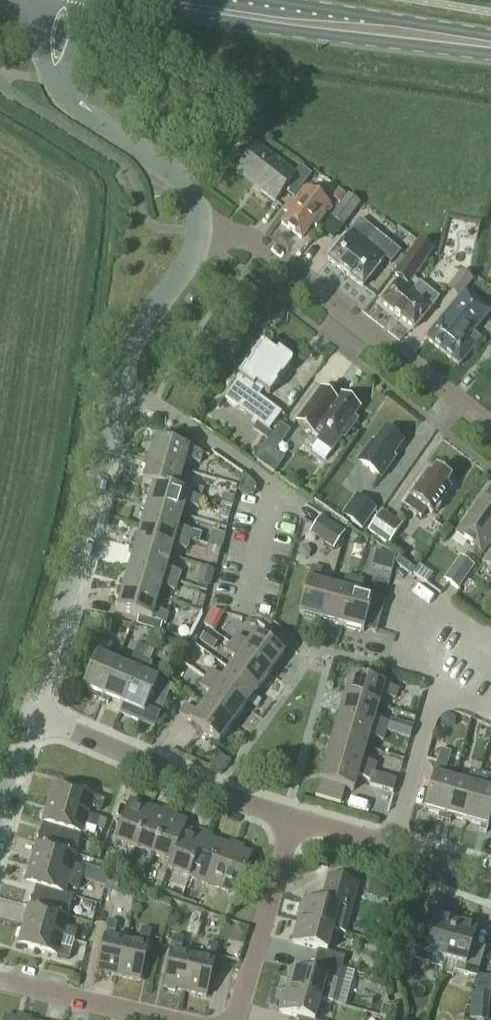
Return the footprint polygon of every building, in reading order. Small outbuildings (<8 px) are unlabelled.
[(283,190),(293,198),(302,186),(311,175),(300,167),(294,174),(256,145),(238,169),(262,188),(260,191),(274,202),(283,190)] [(330,208),(302,186),(293,198),(294,199),(284,212),(288,215),(281,223),(301,238),(312,224),(316,227),(330,208)] [(348,193),(339,186),(330,197),(339,205),(348,193)] [(330,217),(343,227),(361,204),(348,194),(330,217)] [(362,287),(385,258),(370,245),(374,241),(370,237),(374,231),(359,219),(328,260),(362,287)] [(413,278),(432,251),(419,241),(395,276),(399,279),(381,303),(414,329),(438,298),(413,278)] [(473,280),(462,270),(447,288),(458,298),(473,280)] [(472,333),(489,312),(464,292),(426,339),(458,366),(480,339),(472,333)] [(251,424),(254,426),(252,429),(266,439),(271,433),(268,430),(281,413),(258,396),(263,390),(269,394),(276,385),(275,384),(280,377),(281,378),(292,364),(291,361),(278,352),(276,355),(264,347),(260,347),(251,360),(252,361),(246,368),(245,367),(242,372),(242,373),(224,398),(253,420),(251,424)] [(297,422),(314,434),(319,438),(316,441),(331,452),(341,438),(345,437),(358,420),(353,417),(359,409),(340,395),(337,401),(320,389),(297,422)] [(255,459),(274,473),(300,437),(281,423),(255,459)] [(387,431),(386,432),(384,430),(374,443),(372,442),(358,461),(381,477),(394,458),(392,457),(402,443),(396,438),(396,437),(395,434),(391,431),(387,431)] [(145,452),(143,458),(183,470),(188,458),(201,462),(204,452),(155,438),(150,453),(145,452)] [(180,480),(183,470),(143,458),(142,464),(147,466),(142,481),(153,484),(187,493),(187,494),(190,494),(200,497),(190,494),(193,485),(180,480)] [(446,485),(450,479),(448,477),(447,474),(448,473),(441,468),(440,469),(437,470),(436,468),(431,475),(427,472),(403,506),(420,518),(421,517),(426,509),(432,513),(434,510),(437,510),(439,507),(438,504),(450,487),(446,485)] [(256,486),(243,472),(238,491),(243,493),(254,496),(256,486)] [(197,507),(200,497),(190,494),(187,494),(187,493),(153,484),(149,498),(144,496),(142,503),(181,514),(184,503),(197,507)] [(235,495),(226,493),(223,505),(232,507),(235,495)] [(377,509),(356,494),(341,514),(362,529),(377,509)] [(490,531),(490,504),(483,498),(470,516),(468,515),(455,533),(483,553),(490,542),(490,531)] [(145,510),(141,525),(188,539),(188,540),(199,543),(202,533),(177,526),(181,514),(142,503),(140,509),(145,510)] [(228,520),(232,508),(223,506),(220,518),(228,520)] [(403,524),(382,510),(367,531),(388,545),(403,524)] [(345,532),(321,515),(309,533),(333,549),(345,532)] [(185,548),(188,540),(188,539),(141,525),(137,539),(132,538),(130,544),(168,555),(171,544),(185,548)] [(165,567),(168,555),(130,544),(128,551),(133,552),(129,566),(176,580),(179,571),(165,567)] [(221,549),(208,545),(206,554),(219,557),(221,549)] [(482,562),(490,569),(490,549),(482,562)] [(393,554),(375,550),(372,566),(389,570),(393,554)] [(475,566),(460,555),(443,579),(458,589),(475,566)] [(120,579),(118,586),(157,597),(160,586),(174,589),(176,580),(129,566),(125,581),(120,579)] [(215,570),(200,566),(196,583),(210,587),(215,570)] [(299,614),(321,620),(330,586),(318,582),(322,569),(312,566),(299,614)] [(321,620),(342,625),(355,578),(345,576),(342,589),(330,586),(321,620)] [(364,581),(355,578),(342,625),(363,631),(366,622),(378,625),(384,602),(372,599),(372,598),(360,594),(364,581)] [(154,609),(157,597),(118,586),(116,592),(121,593),(116,609),(164,623),(167,613),(154,609)] [(206,596),(194,593),(190,607),(202,610),(206,596)] [(218,628),(226,612),(215,606),(207,622),(218,628)] [(160,631),(162,623),(139,616),(136,624),(160,631)] [(212,651),(222,638),(208,628),(199,641),(212,651)] [(271,672),(284,653),(256,633),(248,643),(237,635),(231,643),(271,672)] [(95,699),(100,701),(117,661),(107,657),(113,645),(102,640),(82,687),(97,693),(95,699)] [(258,689),(271,672),(231,643),(226,651),(237,659),(230,668),(258,689)] [(110,699),(123,704),(143,657),(135,653),(129,666),(117,661),(100,701),(108,704),(110,699)] [(153,661),(143,657),(123,704),(120,712),(155,727),(173,684),(147,673),(153,661)] [(211,670),(206,677),(245,707),(258,689),(230,668),(223,678),(211,670)] [(351,675),(344,697),(378,707),(381,695),(395,699),(398,689),(351,675)] [(232,724),(245,707),(206,677),(200,685),(211,694),(204,703),(232,724)] [(375,718),(378,707),(344,697),(339,718),(385,731),(388,722),(375,718)] [(232,724),(204,703),(197,713),(186,705),(179,713),(219,742),(232,724)] [(385,731),(339,718),(333,739),(366,748),(369,736),(383,740),(385,731)] [(333,739),(327,760),(373,773),(376,764),(363,760),(366,748),(333,739)] [(438,819),(446,821),(457,782),(444,778),(451,752),(440,749),(424,809),(439,813),(438,819)] [(371,782),(373,773),(327,760),(320,781),(354,791),(357,778),(371,782)] [(466,784),(457,782),(446,821),(451,823),(453,817),(468,822),(482,774),(480,773),(482,765),(473,762),(466,784)] [(482,774),(468,822),(481,825),(480,831),(486,833),(490,816),(490,776),(482,774)] [(53,784),(48,803),(88,814),(91,805),(102,808),(104,799),(53,784)] [(114,840),(130,846),(146,805),(130,799),(114,840)] [(99,817),(88,814),(48,803),(42,823),(82,834),(85,823),(96,827),(99,817)] [(162,811),(146,805),(130,846),(153,854),(170,810),(163,807),(162,811)] [(153,854),(170,861),(186,820),(176,816),(177,812),(170,810),(153,854)] [(168,868),(189,877),(207,832),(200,830),(199,834),(185,829),(188,821),(186,820),(170,861),(168,868)] [(42,823),(36,843),(76,854),(82,834),(42,823)] [(213,834),(207,832),(189,877),(204,883),(220,841),(212,838),(213,834)] [(204,883),(220,888),(237,844),(230,841),(229,844),(220,841),(204,883)] [(73,864),(76,854),(36,843),(30,863),(82,877),(85,867),(73,864)] [(236,894),(242,881),(252,854),(243,850),(244,846),(237,844),(220,888),(236,894)] [(79,887),(82,877),(30,863),(24,881),(36,884),(66,893),(68,884),(79,887)] [(120,877),(108,875),(105,890),(117,893),(120,877)] [(305,898),(299,920),(333,929),(333,930),(346,933),(360,884),(330,875),(322,902),(305,898)] [(65,893),(66,893),(36,884),(29,905),(68,916),(73,896),(65,893)] [(28,904),(22,925),(63,936),(74,940),(77,930),(66,926),(68,916),(29,905),(28,904)] [(433,955),(445,959),(456,923),(434,917),(430,931),(417,927),(409,957),(430,963),(433,955)] [(109,974),(119,976),(128,941),(114,938),(118,922),(109,920),(97,971),(102,972),(101,976),(108,978),(109,974)] [(327,951),(333,930),(333,929),(299,920),(293,942),(319,949),(315,961),(341,968),(345,956),(327,951)] [(477,929),(456,923),(445,959),(458,962),(455,971),(476,977),(485,947),(472,944),(477,929)] [(61,945),(63,936),(22,925),(17,943),(68,958),(72,948),(61,945)] [(141,944),(128,941),(119,976),(142,981),(154,930),(145,928),(141,944)] [(175,989),(185,991),(194,956),(181,953),(185,937),(175,935),(164,986),(168,987),(167,991),(174,993),(175,989)] [(207,959),(194,956),(185,991),(207,996),(219,944),(210,942),(207,959)] [(338,980),(341,968),(315,961),(312,973),(292,967),(286,989),(320,999),(326,977),(338,980)] [(320,999),(286,989),(280,1011),(300,1017),(300,1019),(314,1019),(320,999)] [(473,1006),(472,1019),(478,1019),(486,1019),(487,1007),(473,1006)]
